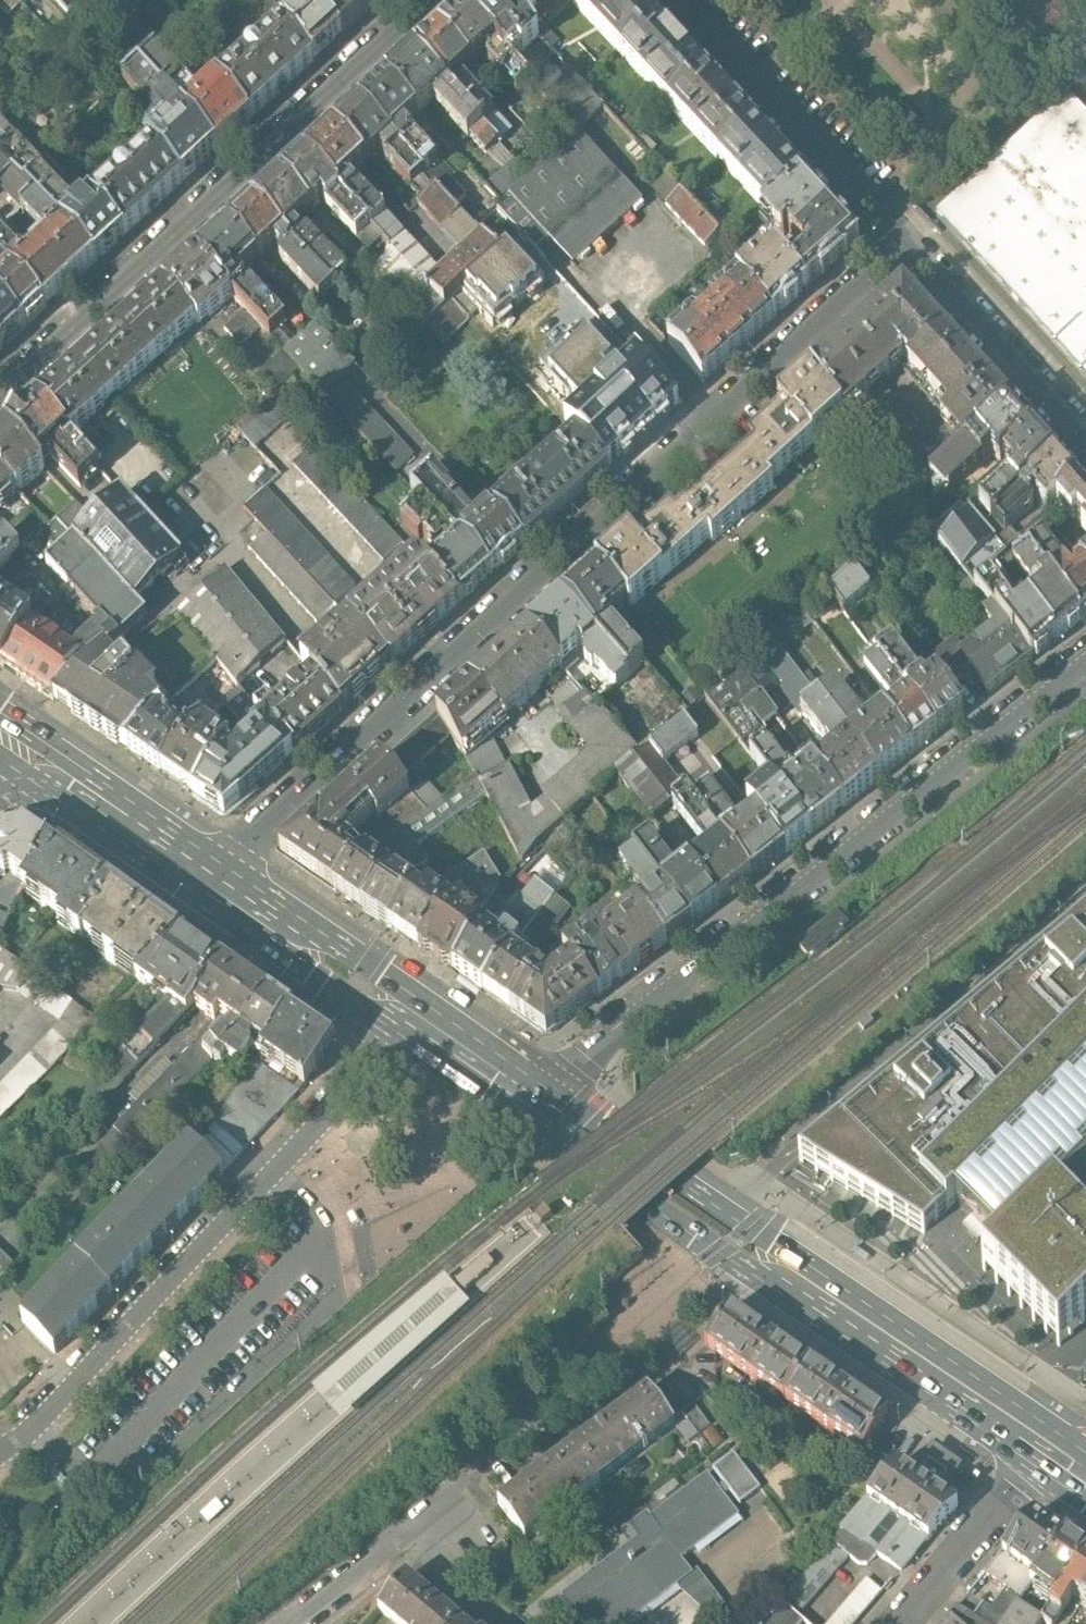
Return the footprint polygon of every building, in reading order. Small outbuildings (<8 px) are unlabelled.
[(8,19),(21,7),(15,0),(0,0),(0,11),(8,19)] [(284,26),(313,61),(340,35),(308,0),(289,0),(295,8),(295,19),(284,26)] [(340,35),(377,1),(376,0),(308,0),(340,35)] [(503,0),(477,0),(472,5),(464,12),(510,61),(520,51),(522,52),(538,37),(535,34),(521,19),(503,0)] [(521,19),(534,7),(529,0),(503,0),(521,19)] [(542,15),(549,22),(566,6),(560,0),(558,0),(542,15)] [(571,2),(619,54),(655,22),(635,0),(573,0),(571,2)] [(510,61),(464,12),(459,16),(440,34),(472,68),(487,54),(490,58),(487,62),(517,94),(530,83),(525,77),(510,61)] [(655,22),(619,54),(669,107),(704,76),(681,49),(655,22)] [(284,26),(216,85),(247,122),(313,61),(284,26)] [(543,28),(535,34),(538,37),(551,50),(558,43),(543,28)] [(472,68),(440,34),(423,49),(416,56),(499,145),(511,133),(465,83),(461,86),(457,82),(472,68)] [(156,52),(139,68),(214,151),(247,122),(216,85),(198,100),(156,52)] [(499,145),(416,56),(414,58),(404,67),(395,76),(387,83),(419,118),(420,120),(437,103),(488,158),(499,145)] [(544,98),(572,73),(563,64),(557,69),(555,78),(551,78),(548,82),(541,75),(539,76),(533,69),(525,77),(530,83),(544,98)] [(167,131),(149,148),(180,183),(214,151),(139,68),(123,84),(167,131)] [(603,106),(572,73),(544,98),(566,122),(575,132),(576,131),(603,106)] [(46,76),(36,85),(44,95),(54,85),(46,76)] [(704,76),(669,107),(718,160),(753,128),(729,102),(704,76)] [(419,118),(387,83),(383,86),(368,100),(360,108),(436,189),(446,200),(457,188),(447,176),(442,182),(435,175),(441,168),(407,131),(419,118)] [(954,214),(1085,357),(1085,94),(1085,93),(954,214)] [(436,189),(360,108),(356,111),(334,131),(366,166),(379,154),(386,161),(386,160),(424,200),(436,189)] [(566,122),(542,144),(555,157),(498,211),(535,251),(549,239),(574,266),(642,203),(576,131),(575,132),(566,122)] [(6,170),(34,199),(93,262),(122,235),(89,204),(87,202),(77,213),(44,179),(42,172),(0,126),(0,163),(6,170)] [(776,153),(753,128),(718,160),(767,214),(803,181),(776,153)] [(366,166),(334,131),(328,136),(313,150),(305,157),(379,238),(387,245),(400,232),(356,186),(354,188),(349,182),(360,171),(366,166)] [(180,183),(149,148),(89,204),(122,235),(180,183)] [(379,238),(305,157),(302,161),(281,179),(311,212),(322,202),(326,205),(325,206),(356,240),(356,239),(366,249),(379,238)] [(0,175),(0,189),(21,211),(34,199),(6,170),(0,175)] [(652,191),(666,206),(680,192),(665,177),(652,191)] [(311,212),(281,179),(261,199),(255,205),(334,290),(346,278),(306,235),(298,235),(293,229),(311,212)] [(825,205),(803,181),(767,214),(762,217),(784,239),(788,235),(796,243),(830,212),(825,205)] [(446,200),(436,189),(424,200),(418,206),(443,233),(462,216),(446,200)] [(717,229),(681,191),(680,192),(666,206),(704,247),(719,232),(717,229)] [(21,211),(46,239),(26,259),(0,232),(0,261),(44,307),(93,262),(34,199),(21,211)] [(250,209),(230,228),(258,260),(275,244),(280,250),(280,259),(320,303),(334,290),(255,205),(250,209)] [(830,212),(796,243),(806,254),(789,269),(808,289),(854,247),(854,237),(837,218),(830,212)] [(717,229),(719,232),(731,246),(739,238),(724,222),(717,229)] [(203,252),(197,257),(232,296),(245,310),(261,327),(284,351),(296,340),(283,327),(286,324),(247,282),(241,288),(235,282),(258,260),(230,228),(203,252)] [(445,308),(452,303),(500,257),(489,245),(475,230),(463,241),(459,237),(452,243),(465,256),(442,277),(428,290),(445,308)] [(400,232),(387,245),(389,248),(385,261),(369,275),(412,321),(421,331),(426,326),(445,308),(428,290),(442,277),(400,232)] [(498,236),(489,245),(500,257),(452,303),(469,320),(470,321),(479,312),(494,327),(545,280),(522,255),(519,259),(510,250),(511,249),(498,236)] [(349,253),(342,259),(357,275),(364,269),(349,253)] [(773,320),(808,289),(789,269),(775,254),(768,261),(764,256),(738,280),(773,320)] [(232,296),(197,257),(183,270),(171,282),(165,287),(196,322),(200,326),(206,320),(232,296)] [(3,290),(0,293),(0,306),(21,328),(44,307),(0,261),(0,286),(3,290)] [(705,382),(773,320),(738,280),(725,292),(723,290),(709,302),(716,309),(699,324),(693,317),(680,329),(683,333),(669,345),(705,382)] [(196,322),(165,287),(142,308),(122,327),(154,360),(196,322)] [(878,316),(814,374),(848,417),(868,397),(909,358),(913,363),(908,368),(949,412),(945,416),(952,424),(971,444),(1013,405),(1004,396),(952,340),(927,313),(906,290),(878,316)] [(445,308),(426,326),(442,344),(469,320),(452,303),(445,308)] [(0,306),(0,347),(21,328),(0,306)] [(245,310),(224,330),(241,347),(261,327),(245,310)] [(421,331),(412,321),(404,328),(413,338),(421,331)] [(337,379),(354,363),(316,322),(296,340),(284,351),(301,369),(392,468),(407,455),(337,379)] [(154,360),(122,327),(96,350),(80,365),(112,399),(154,360)] [(566,425),(576,435),(608,468),(673,410),(679,405),(636,359),(630,364),(613,382),(603,372),(615,361),(585,330),(541,372),(579,414),(566,425)] [(284,351),(253,381),(269,399),(301,369),(284,351)] [(112,399),(80,365),(56,387),(38,404),(70,438),(112,399)] [(774,482),(848,417),(814,374),(783,402),(790,410),(783,417),(754,442),(759,448),(720,484),(681,520),(676,513),(648,539),(640,545),(633,538),(599,569),(632,604),(635,608),(711,536),(718,541),(776,487),(774,482)] [(868,397),(848,417),(887,466),(909,448),(868,397)] [(254,449),(286,418),(269,399),(236,429),(254,449)] [(13,426),(8,432),(37,463),(43,458),(48,453),(80,488),(100,468),(70,438),(38,404),(21,420),(13,426)] [(971,444),(935,476),(945,488),(952,488),(994,451),(1005,460),(1009,456),(1036,430),(1030,424),(1019,411),(1013,405),(971,444)] [(909,448),(887,466),(912,498),(935,476),(971,444),(952,424),(916,457),(909,448)] [(1041,435),(1036,430),(1009,456),(1021,473),(1014,474),(1005,480),(984,500),(994,513),(1058,454),(1055,450),(1049,444),(1041,435)] [(16,491),(19,494),(45,471),(37,463),(8,432),(3,436),(0,439),(0,474),(16,491)] [(576,435),(536,477),(565,508),(608,468),(576,435)] [(312,446),(293,464),(357,533),(376,515),(312,446)] [(1058,454),(994,513),(1005,525),(1013,523),(1036,503),(1033,498),(1040,494),(1050,506),(1079,476),(1065,461),(1058,454)] [(518,550),(524,545),(493,513),(487,518),(476,528),(468,521),(472,516),(447,490),(450,487),(434,470),(412,489),(423,501),(490,576),(518,550)] [(0,474),(0,506),(16,491),(0,474)] [(1079,476),(1050,506),(1044,511),(1083,560),(1085,564),(1085,484),(1079,476)] [(524,545),(565,508),(536,477),(493,513),(524,545)] [(329,558),(264,489),(244,508),(254,519),(267,533),(309,577),(329,558)] [(142,515),(123,495),(74,539),(134,603),(169,570),(175,576),(182,570),(178,566),(184,561),(142,515)] [(490,576),(423,501),(401,521),(419,541),(423,537),(435,549),(443,542),(452,550),(430,572),(459,604),(490,576)] [(985,524),(972,510),(942,537),(972,576),(980,565),(974,558),(989,543),(993,546),(1000,540),(985,524)] [(1005,525),(994,513),(985,524),(1000,540),(1007,548),(1021,535),(1013,523),(1005,525)] [(403,544),(376,515),(357,533),(384,562),(403,544)] [(19,553),(0,532),(0,570),(19,553)] [(1030,546),(1082,614),(1085,611),(1085,564),(1083,560),(1073,566),(1047,532),(1030,546)] [(309,577),(267,533),(249,550),(317,620),(334,605),(309,577)] [(134,603),(74,539),(46,565),(101,621),(120,641),(147,617),(134,603)] [(1076,619),(1082,614),(1030,546),(1018,560),(1037,585),(1042,581),(1047,586),(1031,600),(1057,633),(1076,619)] [(355,586),(329,558),(309,577),(334,605),(355,586)] [(349,621),(391,665),(423,637),(459,604),(430,572),(418,560),(381,592),(349,621)] [(632,604),(599,569),(561,600),(626,676),(641,663),(608,624),(632,604)] [(857,569),(832,591),(849,612),(873,588),(857,569)] [(285,641),(226,570),(178,612),(217,661),(238,685),(285,641)] [(1051,638),(1057,633),(1031,600),(1026,605),(1016,610),(1012,603),(1016,599),(993,571),(979,585),(989,597),(1032,653),(1036,650),(1051,638)] [(985,677),(992,685),(1032,653),(989,597),(984,604),(999,624),(965,652),(985,677)] [(2,665),(31,624),(33,622),(0,598),(0,664),(2,665)] [(626,676),(561,600),(526,632),(560,670),(579,649),(586,651),(584,662),(588,667),(596,667),(613,688),(626,676)] [(65,708),(126,749),(164,709),(217,661),(178,612),(128,660),(129,661),(119,671),(114,665),(104,656),(55,702),(65,708)] [(22,678),(55,702),(104,656),(120,641),(101,621),(97,625),(100,627),(81,644),(74,654),(51,638),(31,624),(2,665),(22,678)] [(349,621),(303,663),(314,676),(341,710),(391,665),(349,621)] [(560,670),(526,632),(473,681),(505,718),(560,670)] [(965,706),(938,674),(932,680),(897,635),(878,650),(882,655),(938,728),(959,711),(965,706)] [(922,636),(914,642),(926,659),(935,651),(922,636)] [(957,640),(941,654),(958,679),(970,671),(975,680),(980,680),(981,680),(985,677),(965,652),(957,640)] [(938,728),(882,655),(871,665),(901,704),(890,715),(914,747),(932,732),(938,728)] [(754,753),(770,740),(764,730),(780,715),(743,668),(710,695),(754,753)] [(294,753),(341,710),(314,676),(299,689),(297,688),(288,696),(290,698),(278,709),(267,698),(256,707),(267,721),(294,753)] [(473,681),(439,713),(451,734),(463,755),(505,718),(473,681)] [(583,693),(572,681),(550,700),(561,711),(583,693)] [(914,747),(890,715),(885,709),(871,723),(838,683),(821,697),(881,772),(914,747)] [(225,703),(254,734),(267,721),(256,707),(240,688),(225,703)] [(583,693),(561,711),(596,751),(543,798),(563,820),(614,775),(641,752),(583,693)] [(846,800),(881,772),(821,697),(806,711),(831,741),(839,741),(843,745),(817,763),(846,800)] [(126,749),(163,773),(191,735),(164,709),(126,749)] [(451,734),(439,713),(383,759),(412,793),(427,813),(443,801),(417,766),(451,734)] [(682,716),(648,746),(661,763),(698,736),(682,716)] [(231,745),(194,796),(220,813),(229,813),(294,753),(267,721),(254,734),(256,737),(241,751),(240,750),(238,752),(231,745)] [(194,796),(231,745),(201,725),(191,735),(163,773),(194,796)] [(508,766),(491,739),(467,761),(475,778),(477,783),(508,766)] [(846,800),(817,763),(806,772),(791,784),(788,777),(791,768),(770,740),(754,753),(772,777),(810,828),(836,808),(846,800)] [(661,763),(648,746),(641,752),(614,775),(647,815),(668,798),(680,787),(661,763)] [(347,791),(278,855),(306,873),(330,888),(335,892),(365,858),(347,844),(412,793),(383,759),(347,791)] [(508,766),(477,783),(485,797),(523,865),(538,841),(563,820),(543,798),(532,808),(508,766)] [(772,777),(744,798),(753,811),(782,849),(803,832),(810,828),(772,777)] [(403,830),(416,846),(485,797),(477,783),(475,778),(443,801),(427,813),(403,830)] [(708,786),(691,800),(749,874),(754,870),(782,849),(753,811),(737,823),(708,786)] [(691,800),(680,787),(668,798),(700,837),(710,837),(715,843),(687,863),(716,901),(723,895),(749,874),(691,800)] [(365,858),(368,855),(403,830),(427,813),(412,793),(347,844),(365,858)] [(53,840),(39,831),(24,822),(19,829),(5,832),(0,833),(0,883),(16,880),(24,886),(53,840)] [(368,855),(417,887),(427,879),(423,868),(429,863),(416,846),(403,830),(368,855)] [(647,836),(633,851),(689,922),(693,918),(716,901),(687,863),(677,873),(647,836)] [(63,915),(95,871),(78,858),(62,846),(53,840),(24,886),(63,915)] [(637,908),(662,943),(683,927),(689,922),(633,851),(621,861),(647,898),(637,908)] [(417,887),(389,929),(420,949),(448,908),(500,879),(486,853),(430,886),(426,893),(417,887)] [(365,858),(335,892),(341,896),(359,908),(385,926),(389,929),(417,887),(368,855),(365,858)] [(82,939),(119,888),(113,884),(104,877),(95,871),(63,915),(58,922),(82,939)] [(119,888),(82,939),(134,978),(183,932),(169,923),(157,914),(142,904),(133,899),(119,888)] [(448,908),(420,949),(450,971),(455,974),(484,931),(448,908)] [(652,951),(662,943),(637,908),(602,932),(629,969),(652,951)] [(800,1158),(839,1182),(925,1235),(937,1223),(955,1204),(971,1220),(963,1228),(970,1235),(978,1243),(987,1235),(1002,1251),(983,1271),(1060,1346),(1085,1320),(1085,916),(800,1158)] [(797,948),(808,960),(847,930),(835,917),(797,948)] [(585,954),(573,963),(600,994),(613,983),(629,969),(602,932),(599,928),(578,944),(585,954)] [(513,951),(484,931),(455,974),(462,978),(476,988),(484,993),(513,951)] [(196,1008),(223,960),(214,954),(197,941),(183,932),(134,978),(169,1004),(125,1050),(140,1066),(196,1008)] [(0,956),(0,970),(19,986),(33,969),(7,948),(0,956)] [(539,970),(513,951),(484,993),(511,1011),(539,970)] [(242,1031),(268,992),(257,984),(229,964),(223,960),(196,1008),(224,1028),(207,1047),(199,1042),(70,1178),(85,1193),(221,1055),(242,1031)] [(539,970),(511,1011),(547,1037),(548,1036),(563,1024),(592,1001),(600,994),(573,963),(552,978),(539,970)] [(262,1055),(292,1008),(280,1000),(268,992),(242,1031),(221,1055),(241,1067),(254,1048),(262,1055)] [(292,1008),(262,1055),(218,1125),(245,1152),(304,1089),(336,1038),(308,1019),(298,1012),(292,1008)] [(0,1084),(0,1117),(46,1065),(29,1051),(0,1084)] [(192,1147),(24,1316),(54,1346),(95,1304),(137,1262),(179,1219),(222,1176),(192,1147)] [(546,1218),(537,1226),(541,1230),(545,1234),(553,1227),(546,1218)] [(11,1278),(6,1243),(0,1244),(0,1280),(11,1278)] [(707,1344),(785,1396),(809,1361),(802,1356),(769,1333),(731,1308),(707,1344)] [(870,1402),(809,1361),(785,1396),(862,1449),(887,1413),(870,1402)] [(648,1389),(573,1447),(599,1480),(674,1423),(648,1389)] [(693,1403),(682,1412),(688,1420),(678,1428),(687,1440),(709,1423),(693,1403)] [(931,1446),(911,1475),(942,1495),(961,1467),(931,1446)] [(525,1538),(599,1480),(573,1447),(499,1504),(525,1538)] [(707,1471),(650,1515),(647,1511),(627,1526),(637,1537),(561,1597),(581,1623),(625,1623),(675,1585),(709,1614),(724,1601),(698,1567),(693,1571),(681,1557),(739,1512),(723,1491),(729,1487),(740,1501),(761,1485),(733,1450),(713,1466),(723,1480),(718,1484),(707,1471)] [(897,1465),(870,1497),(930,1536),(956,1505),(942,1495),(911,1475),(897,1465)] [(870,1497),(841,1531),(876,1554),(900,1570),(930,1536),(870,1497)] [(1044,1574),(1046,1576),(1080,1526),(1051,1506),(1000,1566),(1017,1578),(1033,1589),(1044,1574)] [(1080,1526),(1046,1576),(1073,1594),(1085,1575),(1085,1530),(1080,1526)] [(868,1564),(876,1554),(841,1531),(832,1541),(849,1556),(857,1563),(868,1564)] [(832,1541),(780,1601),(797,1616),(849,1556),(832,1541)] [(1073,1594),(1067,1603),(1065,1601),(1057,1612),(1056,1614),(1065,1620),(1073,1608),(1076,1610),(1085,1595),(1085,1575),(1073,1594)] [(407,1577),(379,1610),(396,1623),(463,1623),(407,1577)] [(827,1623),(854,1623),(883,1590),(867,1577),(827,1623)] [(993,1593),(984,1605),(1008,1621),(1029,1593),(1033,1589),(1017,1578),(1002,1598),(993,1593)] [(1029,1593),(1008,1621),(984,1605),(972,1596),(962,1608),(979,1623),(1049,1623),(1056,1614),(1057,1612),(1029,1593)] [(804,1621),(797,1616),(780,1601),(761,1623),(801,1623),(804,1621)] [(962,1608),(949,1623),(979,1623),(962,1608)]
